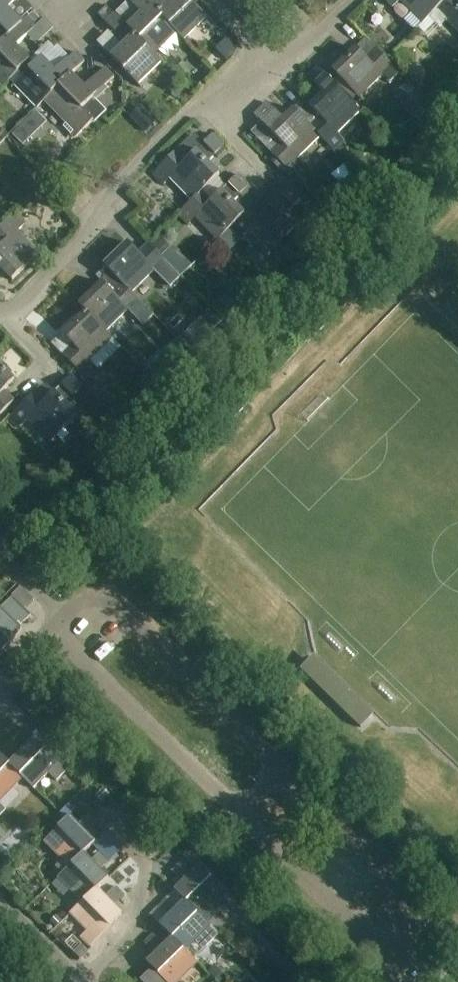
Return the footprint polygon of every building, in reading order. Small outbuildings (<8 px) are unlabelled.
[(21,24),(8,10),(18,0),(0,0),(0,45),(21,24)] [(142,14),(129,27),(128,27),(154,54),(154,53),(176,32),(178,31),(147,0),(129,0),(142,14)] [(178,31),(176,32),(183,39),(207,16),(192,0),(172,0),(168,4),(164,0),(147,0),(178,31)] [(393,8),(400,1),(422,23),(429,16),(445,0),(385,0),(393,8)] [(429,16),(439,26),(447,19),(457,30),(457,0),(445,0),(429,16)] [(128,27),(129,27),(116,14),(114,16),(107,9),(100,16),(126,43),(112,56),(138,83),(161,61),(154,53),(154,54),(128,27)] [(261,32),(270,22),(260,12),(251,22),(261,32)] [(4,86),(31,60),(17,46),(30,34),(42,22),(33,13),(21,24),(0,45),(0,82),(4,86)] [(367,58),(356,47),(332,70),(359,97),(381,75),(389,82),(400,72),(376,48),(367,58)] [(38,107),(45,100),(72,74),(85,61),(76,52),(55,73),(41,58),(15,83),(38,107)] [(320,136),(334,150),(344,140),(337,133),(360,110),(318,67),(308,76),(324,92),(301,115),(293,108),(294,109),(320,136)] [(72,74),(45,100),(67,123),(64,126),(76,138),(106,108),(97,99),(103,94),(100,92),(115,77),(106,68),(85,88),(72,74)] [(417,119),(431,106),(409,83),(395,97),(417,119)] [(320,136),(294,109),(293,108),(283,119),(266,103),(254,116),(264,126),(254,136),(271,152),(277,158),(288,170),(294,175),(304,165),(297,158),(320,136)] [(25,123),(15,133),(25,143),(34,133),(25,123)] [(177,151),(153,175),(163,185),(170,178),(192,200),(192,201),(202,191),(202,192),(220,175),(208,163),(225,146),(213,134),(202,145),(186,160),(177,151)] [(161,166),(173,153),(170,150),(157,162),(161,166)] [(274,160),(271,164),(283,176),(288,170),(277,158),(274,160)] [(223,193),(234,204),(252,186),(241,175),(223,193)] [(232,227),(220,240),(229,250),(242,237),(244,235),(264,256),(270,251),(272,252),(298,226),(287,214),(303,198),(292,187),(265,213),(255,203),(244,214),(244,215),(232,226),(232,227)] [(211,201),(202,192),(202,191),(192,201),(192,200),(177,215),(188,225),(196,218),(218,241),(220,240),(232,227),(232,226),(244,215),(244,214),(234,204),(223,193),(221,191),(211,201)] [(1,247),(0,247),(0,269),(1,268),(13,280),(40,255),(17,232),(25,224),(14,213),(0,227),(0,246),(1,247)] [(163,240),(155,248),(162,255),(170,247),(163,240)] [(131,293),(132,292),(154,271),(171,289),(182,278),(149,245),(140,254),(129,243),(104,266),(122,284),(123,284),(131,293)] [(102,282),(78,305),(86,313),(86,312),(105,332),(106,331),(129,310),(144,326),(154,316),(132,292),(131,293),(123,284),(122,284),(113,293),(102,282)] [(229,310),(241,299),(231,289),(220,301),(229,310)] [(113,339),(106,331),(105,332),(86,312),(86,313),(63,334),(73,345),(63,354),(87,379),(98,368),(91,361),(113,339)] [(194,328),(180,341),(192,354),(206,341),(194,328)] [(169,352),(165,356),(170,362),(178,371),(190,359),(177,345),(169,352)] [(15,400),(6,390),(16,380),(0,364),(0,415),(15,400)] [(74,395),(82,387),(72,377),(56,393),(55,392),(45,402),(35,392),(11,416),(22,427),(29,419),(51,442),(78,416),(82,411),(83,409),(83,407),(83,405),(82,404),(74,395)] [(147,381),(136,392),(146,402),(157,391),(147,381)] [(14,598),(29,612),(37,604),(23,589),(14,598)] [(22,630),(34,618),(29,612),(14,598),(2,610),(0,608),(0,652),(22,630)] [(9,763),(9,762),(9,763),(23,776),(22,777),(33,788),(48,772),(58,782),(68,772),(62,767),(72,756),(55,739),(45,750),(33,738),(9,763)] [(22,777),(23,776),(9,763),(9,762),(0,754),(0,799),(22,777)] [(64,820),(75,809),(71,805),(60,816),(64,820)] [(70,815),(44,840),(69,865),(69,866),(84,852),(92,844),(95,841),(89,835),(90,833),(99,824),(91,815),(81,825),(80,826),(70,815)] [(10,833),(1,826),(0,827),(0,844),(10,833)] [(69,866),(57,878),(82,902),(97,888),(108,877),(101,870),(110,861),(102,853),(93,861),(84,852),(69,866)] [(174,891),(184,901),(185,901),(186,901),(200,915),(225,890),(199,864),(191,872),(181,862),(172,871),(182,881),(176,887),(174,889),(173,890),(174,891)] [(82,902),(70,913),(90,933),(83,940),(89,946),(96,939),(122,914),(115,907),(126,897),(117,888),(106,898),(97,888),(82,902)] [(174,891),(167,898),(177,908),(184,901),(174,891)] [(185,901),(184,901),(177,908),(167,898),(158,907),(169,917),(160,926),(171,937),(172,937),(186,951),(186,950),(195,959),(219,934),(200,915),(186,901),(185,901)] [(50,922),(56,928),(62,922),(56,916),(50,922)] [(171,937),(163,944),(154,935),(145,944),(154,953),(146,961),(152,967),(140,979),(143,981),(177,981),(197,962),(195,959),(186,950),(186,951),(172,937),(171,937)] [(227,978),(216,967),(210,974),(218,981),(224,981),(227,978)]
